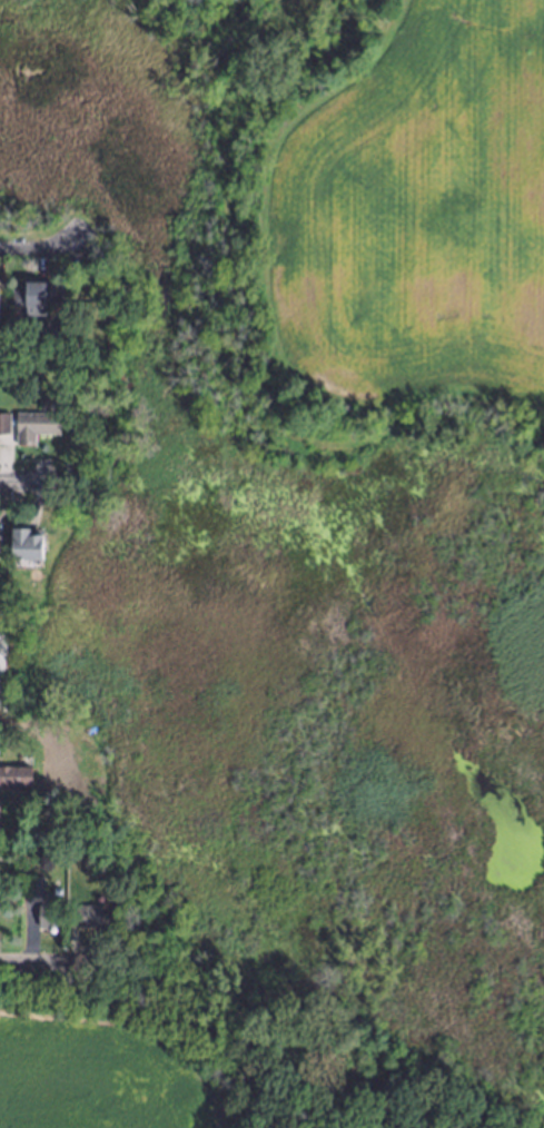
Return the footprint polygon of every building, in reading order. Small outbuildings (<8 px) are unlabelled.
[(12,303),(12,287),(27,287),(28,278),(55,279),(56,299),(46,298),(46,314),(26,313),(26,304),(12,303)] [(26,316),(44,316),(44,339),(26,340),(26,316)] [(44,349),(44,339),(57,339),(57,349),(44,349)] [(13,442),(14,410),(59,412),(59,431),(36,431),(36,443),(13,442)] [(11,523),(27,523),(27,530),(40,530),(40,553),(11,553),(11,523)] [(31,780),(0,781),(0,761),(32,760),(31,780)] [(44,839),(32,839),(32,830),(44,830),(44,839)] [(26,897),(26,880),(40,880),(40,898),(26,897)] [(37,926),(37,904),(58,904),(58,924),(37,926)] [(96,924),(72,923),(73,904),(96,904),(96,924)]
